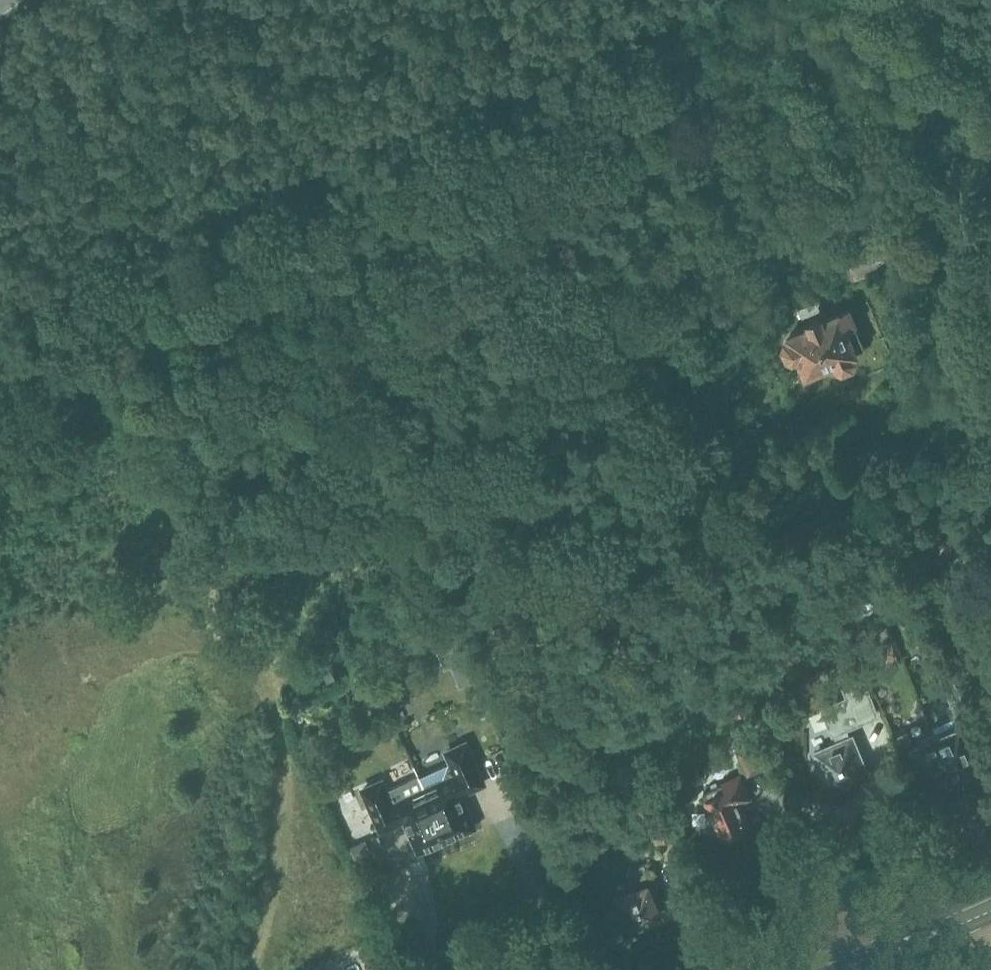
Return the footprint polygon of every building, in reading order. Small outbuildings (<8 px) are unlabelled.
[(847,352),(861,346),(846,309),(820,320),(818,315),(807,320),(809,325),(786,334),(787,337),(785,339),(781,344),(784,352),(791,356),(795,354),(802,370),(832,358),(834,363),(839,366),(846,363),(849,356),(847,352)] [(816,752),(832,788),(866,774),(846,726),(877,713),(858,667),(839,675),(848,697),(823,708),(838,743),(816,752)] [(370,680),(358,685),(363,696),(375,691),(370,680)] [(930,728),(952,779),(962,775),(964,779),(977,774),(963,740),(975,735),(960,700),(947,706),(952,719),(930,728)] [(952,779),(930,728),(934,737),(913,747),(907,732),(894,737),(905,765),(917,760),(931,793),(945,788),(943,783),(952,779)] [(735,747),(747,774),(773,762),(761,735),(735,747)] [(452,763),(420,778),(446,835),(473,823),(461,796),(469,792),(485,785),(482,776),(466,741),(446,750),(451,761),(452,763)] [(325,792),(338,786),(332,774),(326,776),(325,773),(318,776),(319,779),(325,792)] [(748,794),(740,774),(703,791),(722,834),(746,824),(735,799),(748,794)] [(382,780),(363,788),(379,823),(382,831),(390,828),(406,820),(419,848),(446,835),(420,778),(393,790),(389,789),(387,790),(382,780)] [(674,834),(660,808),(644,815),(656,842),(674,834)] [(370,852),(365,840),(351,846),(357,858),(370,852)] [(644,863),(642,864),(627,871),(633,887),(616,895),(617,897),(613,899),(623,921),(627,920),(630,928),(631,927),(632,928),(637,930),(650,925),(651,920),(651,919),(665,912),(654,886),(659,884),(654,873),(649,875),(644,863)]
